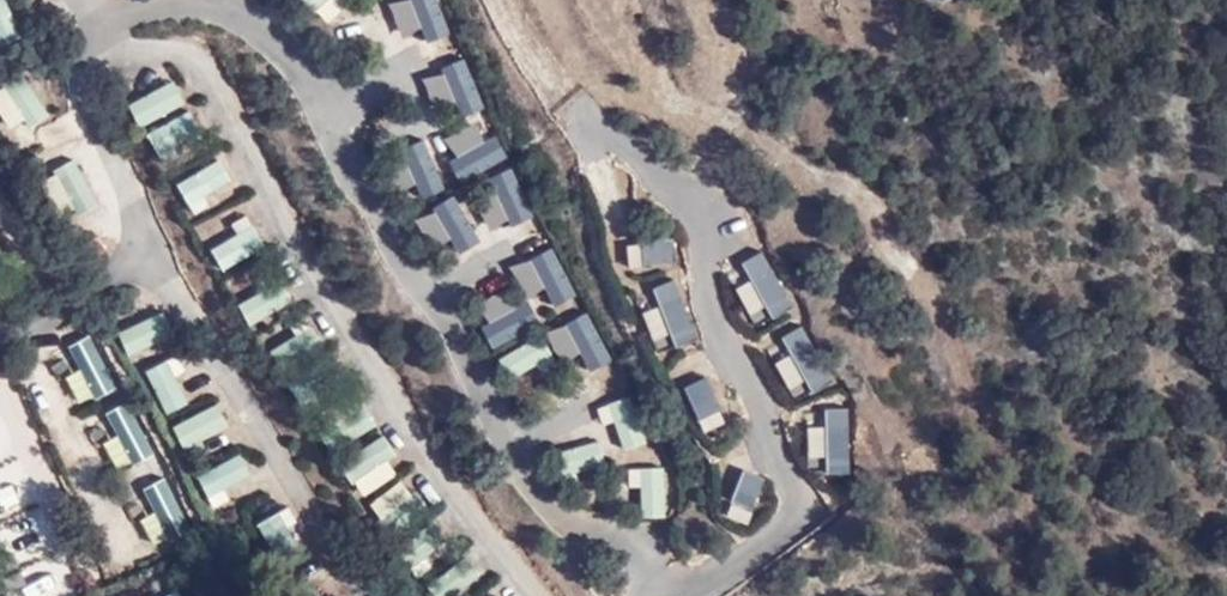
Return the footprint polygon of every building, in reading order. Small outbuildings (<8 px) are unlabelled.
[(42,29),(27,0),(0,0),(0,46),(42,29)] [(413,51),(456,33),(438,0),(396,0),(388,4),(413,51)] [(422,77),(447,124),(490,106),(464,57),(422,77)] [(0,79),(0,118),(16,141),(55,116),(22,66),(0,79)] [(195,98),(181,73),(127,104),(140,130),(195,98)] [(213,132),(199,107),(145,138),(158,164),(213,132)] [(512,157),(489,117),(436,141),(463,185),(512,157)] [(446,189),(420,140),(373,163),(402,215),(446,189)] [(36,168),(61,225),(104,210),(77,149),(36,168)] [(242,182),(222,153),(175,187),(192,217),(242,182)] [(470,188),(495,235),(538,217),(511,167),(470,188)] [(594,199),(626,277),(629,285),(697,262),(664,180),(594,199)] [(483,243),(457,194),(410,217),(439,268),(483,243)] [(272,239),(252,210),(204,244),(221,274),(272,239)] [(93,232),(70,247),(80,262),(103,247),(93,232)] [(767,240),(717,271),(757,342),(807,308),(767,240)] [(513,267),(538,314),(581,296),(554,246),(513,267)] [(304,297),(284,268),(236,302),(253,332),(304,297)] [(629,292),(660,362),(709,347),(685,274),(629,292)] [(467,303),(492,350),(535,332),(508,283),(467,303)] [(178,342),(163,310),(116,334),(133,365),(178,342)] [(328,338),(308,310),(261,344),(278,374),(328,338)] [(546,332),(571,379),(614,361),(587,312),(546,332)] [(810,320),(763,348),(793,406),(847,379),(810,320)] [(121,392),(91,335),(52,354),(80,410),(121,392)] [(500,359),(525,406),(568,388),(541,339),(500,359)] [(207,388),(193,356),(146,380),(163,411),(207,388)] [(675,381),(701,440),(701,449),(748,428),(720,365),(675,381)] [(0,377),(0,418),(6,439),(31,432),(15,373),(0,377)] [(593,408),(612,452),(657,444),(638,392),(593,408)] [(779,422),(818,488),(880,455),(843,392),(779,422)] [(158,455),(128,397),(89,416),(117,472),(158,455)] [(231,433),(216,401),(170,426),(186,456),(231,433)] [(585,429),(545,452),(575,496),(610,475),(585,429)] [(412,461),(388,433),(336,476),(360,503),(412,461)] [(38,437),(14,447),(31,486),(54,476),(38,437)] [(257,482),(242,450),(195,475),(212,505),(257,482)] [(707,466),(734,525),(782,503),(751,451),(707,466)] [(670,467),(620,467),(621,492),(639,494),(640,522),(668,512),(670,467)] [(444,497),(420,469),(368,512),(391,539),(444,497)] [(195,527),(165,470),(126,489),(154,545),(195,527)] [(324,542),(292,503),(253,525),(288,565),(324,542)] [(472,538),(448,511),(396,554),(420,581),(472,538)] [(478,548),(426,591),(431,595),(476,595),(502,575),(478,548)] [(329,552),(300,573),(318,595),(362,595),(329,552)] [(504,581),(486,595),(517,595),(504,581)]
